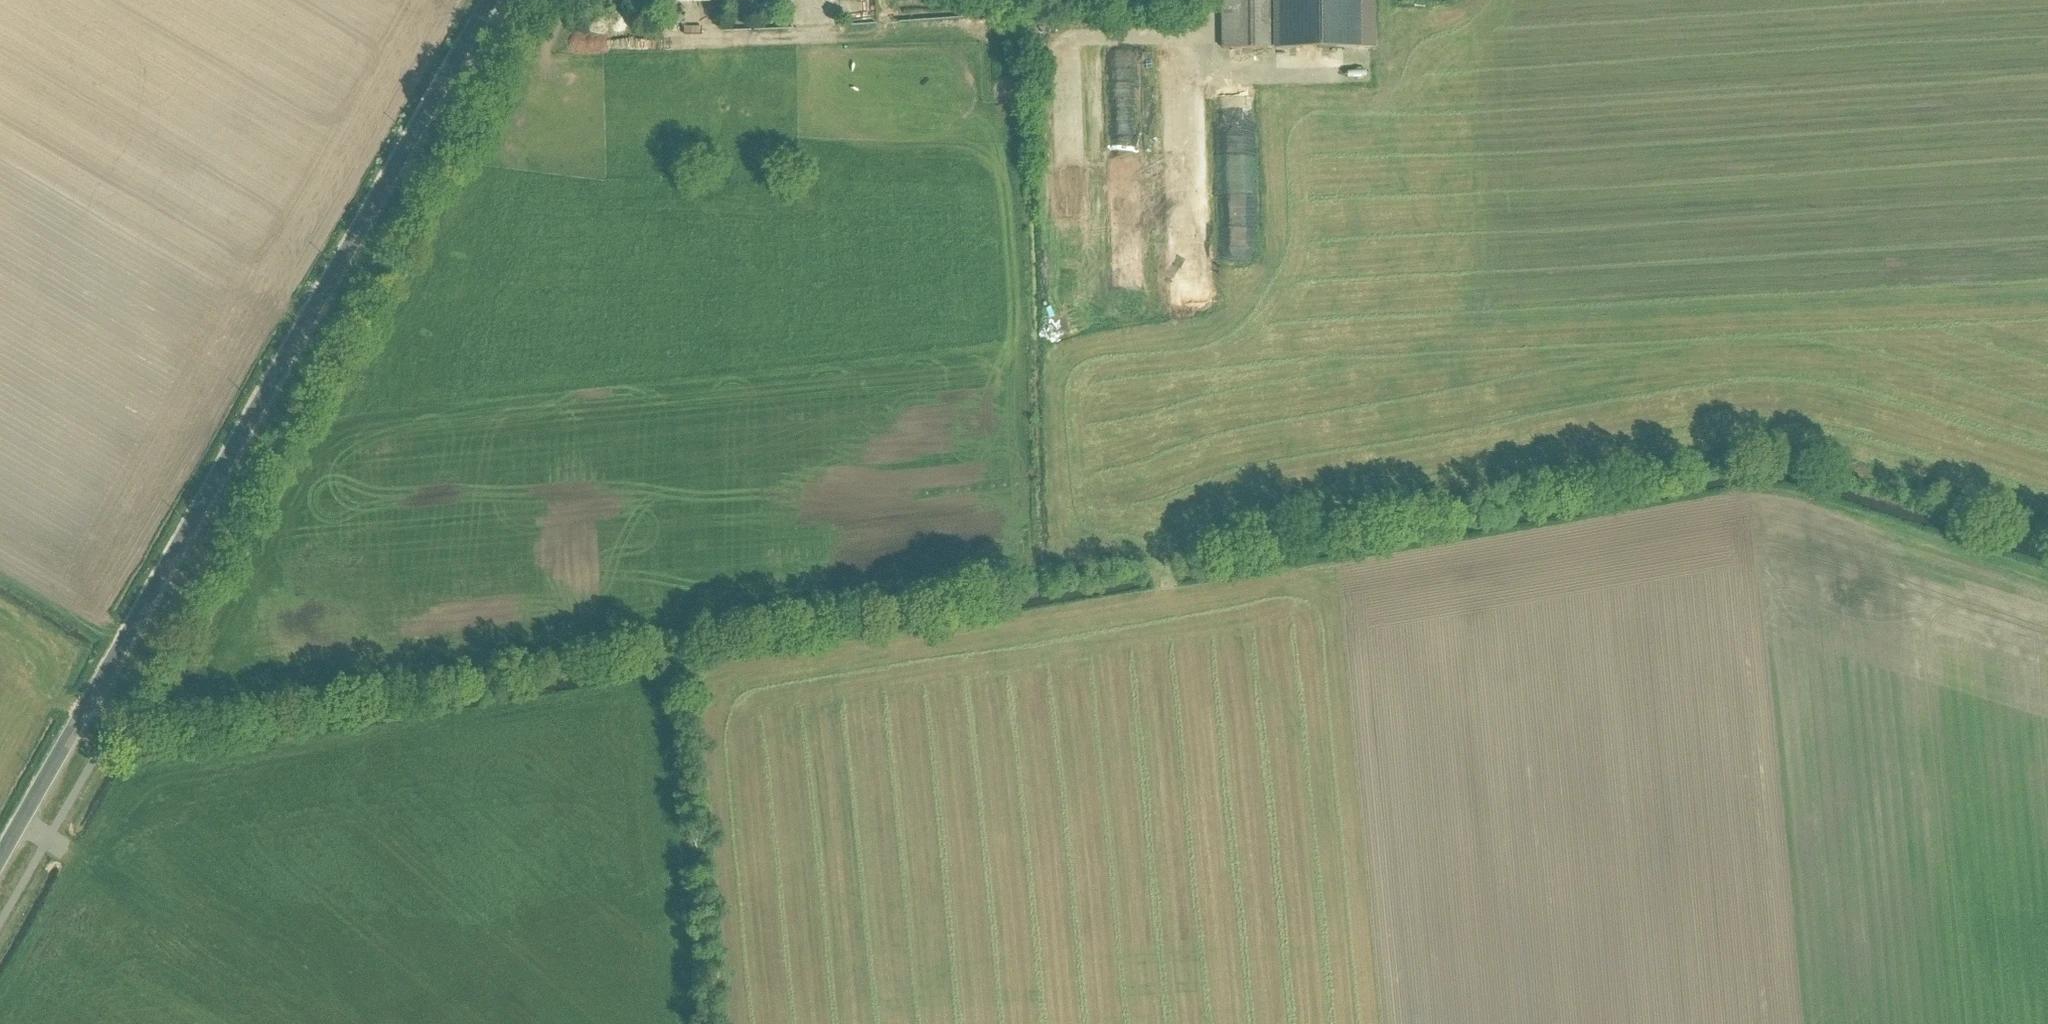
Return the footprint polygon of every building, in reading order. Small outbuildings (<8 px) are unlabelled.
[(1221,56),(1371,53),(1370,0),(1220,0),(1221,56)]
